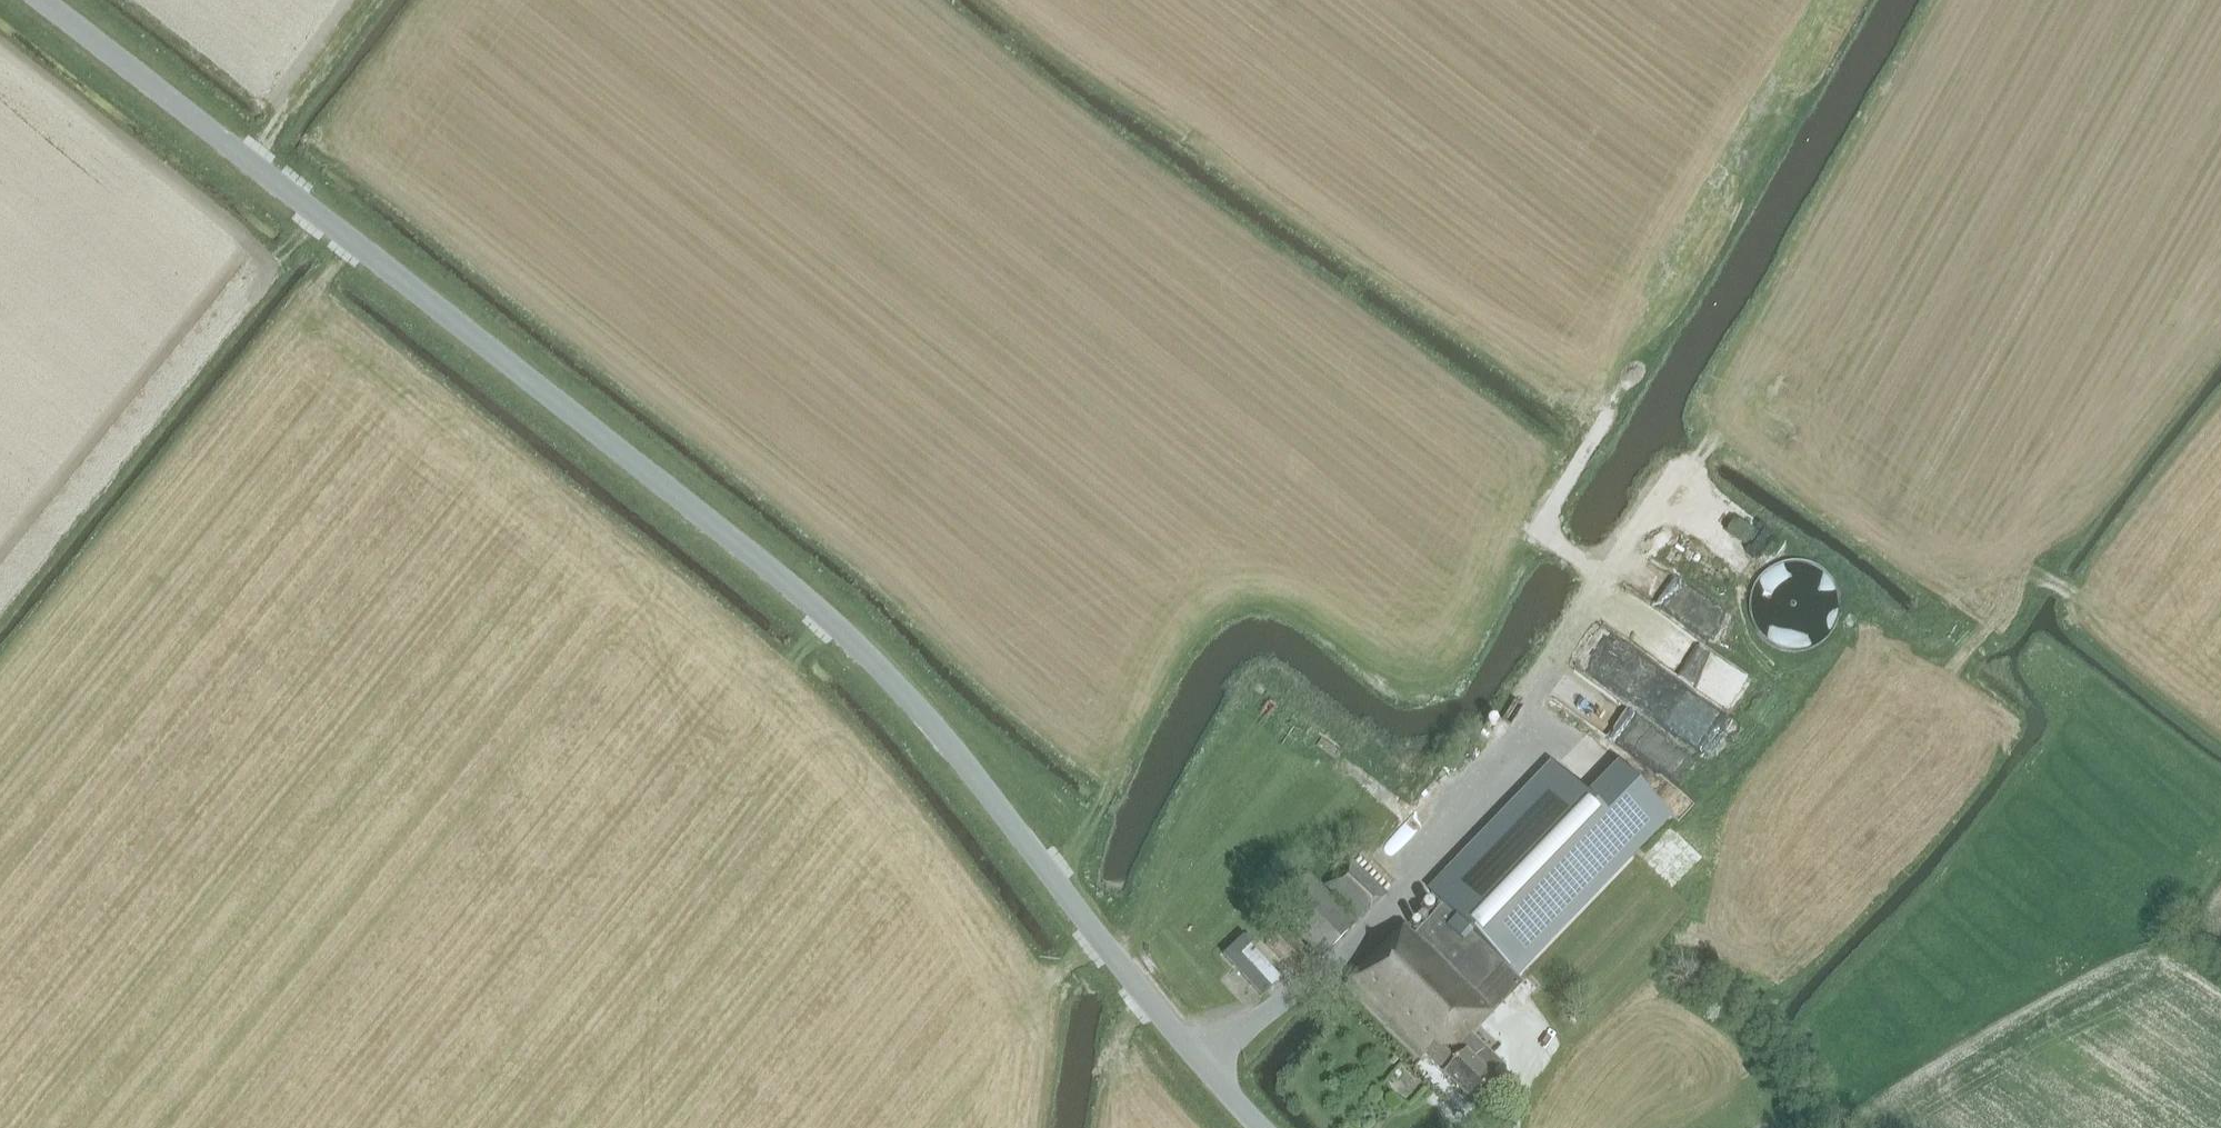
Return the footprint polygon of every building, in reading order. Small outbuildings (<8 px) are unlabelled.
[(1672,715),(1667,726),(1705,743),(1719,711),(1693,699),(1684,720),(1672,715)] [(1512,973),(1595,887),(1668,812),(1642,787),(1619,763),(1586,796),(1556,767),(1515,810),(1432,896),(1442,906),(1414,934),(1404,925),(1346,987),(1421,1060),(1425,1056),(1438,1070),(1469,1038),(1494,1012),(1475,993),(1502,964),(1512,973)] [(1386,894),(1385,893),(1350,861),(1325,886),(1361,919),(1386,894)] [(1322,959),(1356,924),(1307,876),(1273,911),(1322,959)] [(1293,972),(1310,955),(1282,927),(1266,945),(1293,972)] [(1243,937),(1223,955),(1262,997),(1281,979),(1243,937)] [(1469,1038),(1438,1070),(1472,1102),(1493,1080),(1478,1066),(1488,1056),(1469,1038)]
